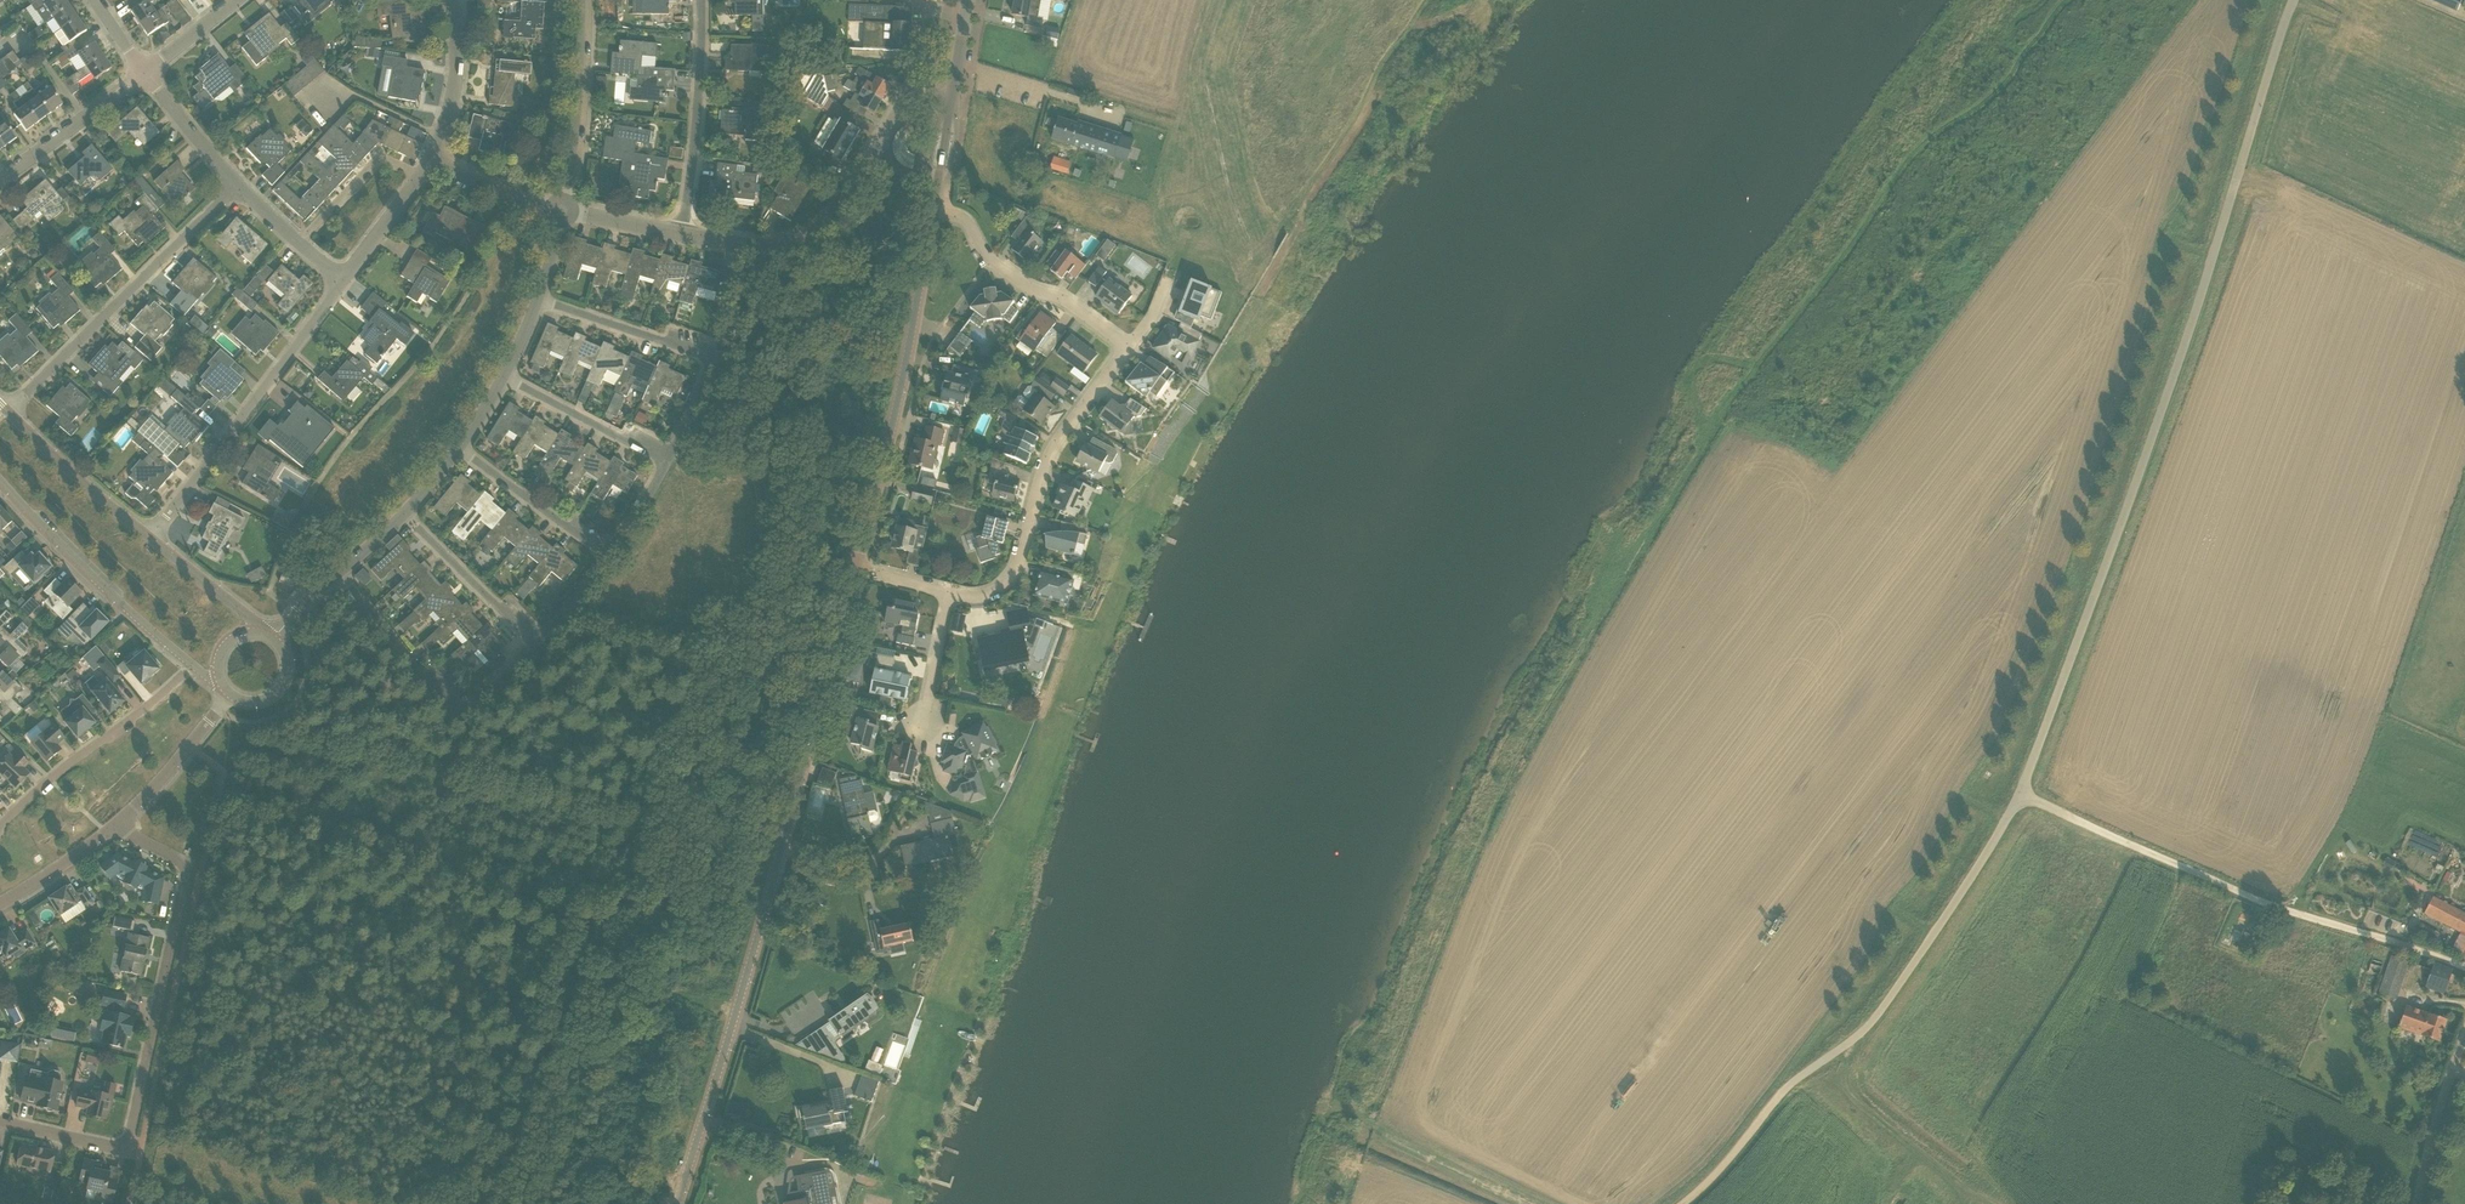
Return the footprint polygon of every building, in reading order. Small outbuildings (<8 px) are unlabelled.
[(65,0),(38,0),(31,5),(36,11),(44,23),(53,17),(69,6),(65,0)] [(140,24),(161,10),(160,9),(155,12),(151,6),(159,1),(158,0),(137,0),(141,5),(131,11),(140,24)] [(169,4),(167,5),(175,17),(183,11),(175,0),(174,0),(169,4)] [(313,16),(334,0),(301,0),(313,16)] [(376,4),(377,3),(378,16),(393,14),(396,38),(425,35),(421,0),(408,0),(393,2),(392,0),(375,0),(376,4)] [(647,0),(637,0),(637,14),(670,14),(670,2),(677,2),(677,0),(647,0)] [(764,15),(763,0),(736,0),(736,16),(752,16),(752,31),(764,31),(764,15)] [(1013,15),(1028,18),(1027,26),(1042,29),(1043,18),(1038,17),(1042,0),(1016,0),(1013,15)] [(2463,0),(2434,0),(2458,11),(2463,0)] [(542,24),(543,3),(525,2),(524,23),(505,22),(504,37),(534,39),(535,24),(542,24)] [(913,8),(869,5),(850,4),(848,22),(865,23),(893,25),(891,51),(911,52),(913,8)] [(53,17),(61,29),(61,30),(78,18),(69,6),(53,17)] [(295,17),(287,8),(279,14),(287,24),(295,17)] [(169,22),(162,12),(161,10),(140,24),(148,36),(169,22)] [(250,41),(242,48),(256,66),(264,59),(263,57),(286,39),(291,46),(299,40),(286,23),(281,27),(269,13),(253,26),(256,28),(246,36),(250,41)] [(65,54),(78,45),(74,39),(86,31),(78,18),(61,30),(61,29),(54,34),(62,47),(61,48),(65,54)] [(16,20),(10,24),(12,28),(19,25),(16,20)] [(33,42),(43,35),(45,33),(40,26),(28,34),(33,42)] [(361,38),(361,48),(381,49),(382,39),(367,38),(361,38)] [(614,74),(643,76),(644,68),(641,68),(642,56),(653,57),(654,43),(621,41),(620,54),(613,53),(612,66),(614,66),(614,74)] [(78,55),(86,67),(103,55),(94,43),(82,51),(78,45),(65,54),(69,61),(78,55)] [(787,43),(787,51),(794,52),(795,44),(787,43)] [(769,47),(732,45),(731,59),(727,59),(726,71),(768,72),(769,47)] [(369,48),(368,57),(378,58),(379,50),(369,48)] [(19,60),(12,51),(7,55),(14,64),(19,60)] [(215,101),(212,97),(216,94),(218,96),(229,87),(228,85),(235,79),(240,86),(248,80),(235,64),(230,69),(218,54),(202,66),(205,69),(195,77),(199,82),(193,87),(198,93),(192,98),(202,110),(215,101)] [(14,64),(7,55),(1,60),(11,72),(17,68),(17,67),(22,64),(19,60),(14,64)] [(27,55),(21,59),(27,70),(33,66),(27,55)] [(103,55),(86,67),(70,77),(63,82),(72,95),(79,90),(75,85),(82,80),(91,74),(95,79),(111,68),(103,55)] [(382,66),(394,68),(388,97),(415,102),(417,90),(421,90),(425,71),(407,67),(408,60),(384,56),(382,66)] [(319,76),(324,72),(325,71),(315,59),(309,63),(319,76)] [(1,60),(0,61),(0,72),(4,77),(11,72),(1,60)] [(532,63),(499,60),(498,71),(495,71),(493,96),(489,96),(489,104),(514,107),(515,97),(513,96),(515,73),(530,75),(532,63)] [(314,80),(319,76),(309,63),(304,68),(314,80)] [(857,76),(854,82),(882,100),(891,85),(859,67),(855,75),(857,76)] [(298,72),(308,85),(314,80),(304,68),(298,72)] [(674,71),(644,68),(643,76),(646,76),(645,88),(635,87),(634,100),(666,103),(667,90),(674,91),(675,78),(673,78),(674,71)] [(838,70),(839,74),(839,76),(847,74),(846,68),(838,70)] [(303,89),(308,85),(298,72),(293,77),(303,89)] [(832,74),(824,76),(828,91),(835,89),(832,74)] [(829,97),(828,91),(824,76),(824,75),(815,75),(803,95),(802,97),(822,109),(829,97)] [(288,81),(298,93),(303,89),(293,77),(288,81)] [(597,77),(597,84),(607,85),(608,78),(597,77)] [(865,100),(861,106),(874,114),(882,100),(854,82),(854,83),(848,79),(844,87),(850,90),(855,94),(865,100)] [(62,104),(50,88),(46,81),(34,90),(33,91),(50,113),(62,104)] [(293,97),(298,93),(288,81),(283,85),(293,97)] [(23,85),(28,92),(21,98),(38,122),(50,113),(33,91),(34,90),(28,82),(27,82),(23,85)] [(249,87),(245,90),(244,95),(250,101),(257,96),(249,87)] [(12,102),(19,111),(14,115),(26,131),(38,122),(21,98),(16,91),(10,95),(15,101),(12,102)] [(759,110),(748,109),(748,112),(723,110),(721,131),(746,133),(746,140),(757,141),(760,114),(773,115),(774,111),(774,103),(760,101),(759,110)] [(128,132),(135,140),(145,132),(152,140),(160,133),(137,107),(107,133),(115,143),(128,132)] [(341,125),(347,119),(343,115),(337,121),(341,125)] [(515,145),(519,126),(473,115),(469,133),(482,137),(479,151),(498,155),(501,141),(515,145)] [(835,118),(829,127),(854,142),(855,141),(859,132),(860,133),(860,132),(858,131),(859,129),(852,125),(851,127),(841,121),(835,118)] [(1122,135),(1079,122),(1078,124),(1058,118),(1052,138),(1115,158),(1122,135)] [(390,129),(382,145),(398,153),(406,136),(399,133),(403,123),(394,119),(391,125),(389,128),(390,129)] [(372,120),(363,133),(376,146),(378,143),(382,145),(390,129),(389,128),(372,120)] [(4,147),(17,138),(5,121),(0,125),(0,141),(4,147)] [(1127,121),(1124,131),(1130,133),(1133,123),(1127,121)] [(95,126),(98,130),(104,125),(101,122),(95,126)] [(313,130),(307,125),(300,131),(306,137),(313,130)] [(353,144),(337,129),(333,126),(325,134),(358,165),(376,146),(363,133),(362,134),(353,144)] [(635,162),(637,154),(635,154),(637,142),(646,144),(648,131),(616,126),(614,138),(607,137),(604,158),(635,162)] [(406,136),(398,153),(416,161),(423,145),(418,142),(423,132),(411,127),(406,136)] [(854,142),(829,127),(824,135),(830,138),(824,149),(823,150),(833,156),(832,157),(839,161),(840,160),(843,161),(843,160),(844,158),(846,159),(850,152),(848,151),(850,148),(851,148),(854,142)] [(285,172),(276,164),(291,150),(270,128),(262,136),(260,135),(246,148),(260,163),(263,161),(270,168),(262,175),(272,186),(285,172)] [(325,134),(318,142),(322,146),(337,161),(327,171),(340,183),(358,165),(325,134)] [(80,185),(93,174),(99,181),(113,170),(107,162),(92,145),(82,153),(85,156),(68,172),(80,185)] [(314,146),(308,153),(314,158),(320,152),(318,150),(314,146)] [(308,153),(300,162),(304,165),(319,180),(309,190),(323,203),(340,183),(327,171),(314,158),(308,153)] [(648,199),(650,190),(656,191),(658,179),(665,180),(667,167),(665,167),(666,159),(637,154),(635,162),(638,163),(636,173),(631,172),(631,174),(627,173),(624,186),(632,187),(630,196),(648,199)] [(1054,156),(1050,169),(1067,174),(1071,161),(1054,156)] [(185,170),(177,162),(155,181),(166,195),(167,194),(176,204),(180,201),(194,189),(181,174),(185,170)] [(737,173),(738,166),(719,163),(715,196),(755,201),(756,194),(758,175),(737,173)] [(753,172),(765,173),(766,166),(754,165),(753,172)] [(296,166),(290,171),(294,175),(300,169),(296,166)] [(1081,171),(1075,168),(1073,174),(1079,177),(1081,171)] [(288,182),(294,175),(290,171),(284,178),(288,182)] [(119,182),(125,185),(129,178),(123,175),(119,182)] [(145,193),(146,195),(152,190),(139,175),(133,180),(145,193)] [(788,220),(808,187),(791,176),(790,178),(785,175),(774,192),(779,195),(771,209),(781,215),(785,218),(788,220)] [(63,201),(45,180),(21,201),(27,208),(24,211),(30,219),(44,207),(53,218),(64,209),(59,204),(63,201)] [(300,200),(285,186),(281,182),(272,191),(273,191),(305,221),(323,203),(309,190),(300,200)] [(125,231),(138,247),(147,239),(149,241),(164,228),(152,214),(158,209),(145,193),(137,200),(142,207),(135,213),(124,223),(123,221),(118,216),(109,224),(119,236),(125,231)] [(451,241),(453,237),(474,247),(483,227),(445,208),(440,218),(433,214),(425,231),(434,235),(435,233),(451,241)] [(77,218),(82,224),(88,219),(83,213),(77,218)] [(3,249),(17,238),(13,233),(14,232),(0,216),(0,255),(5,251),(3,249)] [(1013,250),(1027,260),(1042,240),(1038,238),(1039,236),(1040,233),(1040,230),(1039,228),(1038,225),(1036,224),(1027,217),(1016,231),(1023,236),(1013,250)] [(246,253),(251,248),(259,255),(267,245),(236,219),(217,240),(226,247),(231,241),(246,253)] [(78,267),(96,288),(105,280),(107,282),(122,269),(110,255),(115,250),(100,232),(91,239),(99,248),(78,267)] [(593,267),(598,269),(604,249),(605,243),(603,249),(582,243),(583,239),(576,237),(564,279),(578,283),(584,261),(594,263),(593,267)] [(1105,262),(1116,245),(1108,240),(1097,257),(1105,262)] [(621,273),(627,274),(632,255),(611,249),(612,245),(605,243),(604,249),(598,269),(593,284),(606,288),(613,266),(622,269),(621,273)] [(640,254),(641,250),(634,248),(632,255),(627,274),(622,290),(620,297),(633,301),(635,293),(636,294),(640,279),(655,284),(656,280),(655,280),(661,260),(640,254)] [(436,303),(440,296),(441,296),(450,281),(426,266),(431,258),(417,249),(417,250),(418,250),(413,258),(412,257),(412,258),(404,273),(410,276),(408,280),(414,284),(407,297),(417,303),(422,294),(436,303)] [(1066,250),(1063,255),(1056,251),(1047,263),(1053,267),(1051,271),(1062,279),(1067,272),(1076,279),(1086,265),(1066,250)] [(680,301),(690,266),(669,260),(670,256),(663,254),(661,260),(655,280),(656,280),(655,284),(651,295),(664,299),(671,278),(680,280),(674,299),(680,301)] [(1183,276),(1189,264),(1175,257),(1169,269),(1183,276)] [(709,291),(714,292),(720,272),(698,265),(699,262),(692,260),(690,266),(680,301),(693,305),(699,283),(710,287),(709,291)] [(185,268),(172,283),(187,296),(188,294),(197,301),(216,278),(196,261),(188,270),(185,268)] [(282,309),(280,311),(284,315),(286,313),(287,313),(312,284),(303,277),(299,282),(282,266),(275,274),(279,278),(273,284),(287,296),(278,305),(282,309)] [(1103,287),(1096,296),(1104,302),(1105,302),(1108,304),(1107,305),(1112,308),(1112,310),(1116,313),(1118,312),(1119,314),(1126,305),(1130,304),(1130,300),(1132,296),(1109,279),(1104,276),(1107,272),(1100,267),(1089,282),(1096,287),(1098,284),(1103,287)] [(65,323),(80,310),(68,296),(74,291),(58,273),(50,280),(58,289),(36,308),(53,329),(63,321),(65,323)] [(263,283),(256,277),(255,277),(243,290),(251,297),(263,283)] [(457,285),(465,290),(469,283),(461,279),(457,285)] [(1222,293),(1189,280),(1184,292),(1187,293),(1176,320),(1191,328),(1194,319),(1199,321),(1201,317),(1211,321),(1222,293)] [(0,288),(0,294),(0,295),(9,286),(6,282),(0,288)] [(235,298),(242,290),(238,287),(232,295),(235,298)] [(728,291),(721,289),(717,303),(724,305),(728,291)] [(970,320),(980,328),(984,322),(1005,319),(1010,323),(1018,311),(1012,306),(1015,302),(1002,292),(997,293),(996,289),(984,290),(985,295),(980,295),(970,308),(975,312),(970,320)] [(235,298),(251,312),(258,304),(242,290),(235,298)] [(370,321),(371,322),(368,326),(370,329),(362,339),(371,346),(365,354),(377,364),(396,340),(404,345),(414,333),(401,323),(399,326),(381,311),(387,303),(373,292),(360,308),(373,317),(370,321)] [(151,361),(155,355),(156,355),(162,347),(155,341),(174,319),(154,302),(146,311),(143,309),(130,324),(144,336),(134,347),(151,361)] [(294,311),(289,317),(288,316),(285,320),(290,325),(293,321),(298,316),(294,311)] [(632,319),(641,321),(643,313),(634,311),(632,319)] [(1047,358),(1059,341),(1066,331),(1059,341),(1051,335),(1052,334),(1049,332),(1056,323),(1041,312),(1029,327),(1025,325),(1016,338),(1019,341),(1034,352),(1036,350),(1047,358)] [(27,337),(32,333),(16,314),(8,320),(17,330),(0,344),(0,356),(12,370),(21,362),(23,364),(39,351),(27,337)] [(235,337),(256,355),(264,346),(266,348),(279,333),(265,320),(263,322),(255,315),(235,337)] [(561,356),(566,358),(574,338),(554,330),(555,326),(549,323),(531,363),(540,366),(544,368),(553,347),(562,352),(561,356)] [(1185,368),(1191,357),(1191,358),(1199,342),(1199,341),(1203,334),(1181,324),(1177,331),(1171,328),(1168,332),(1165,330),(1156,343),(1156,345),(1153,348),(1171,361),(1172,360),(1173,361),(1173,363),(1182,369),(1185,368)] [(208,338),(215,330),(211,327),(204,334),(208,338)] [(574,338),(566,358),(559,372),(572,378),(581,357),(590,361),(588,365),(593,367),(602,348),(582,339),(583,335),(576,333),(574,338)] [(1058,354),(1074,366),(1083,373),(1098,355),(1072,335),(1058,354)] [(968,347),(956,338),(945,353),(961,356),(968,347)] [(135,370),(143,360),(135,353),(122,342),(118,347),(112,342),(104,352),(101,349),(88,365),(103,377),(104,376),(110,381),(103,390),(110,396),(122,383),(119,380),(130,366),(135,370)] [(604,342),(602,348),(593,367),(584,388),(591,391),(593,385),(599,387),(606,373),(621,379),(622,377),(630,357),(610,348),(611,345),(604,342)] [(244,380),(230,368),(235,362),(220,349),(213,357),(219,362),(203,380),(199,385),(220,402),(228,393),(231,395),(244,380)] [(644,384),(649,386),(658,367),(644,360),(637,357),(639,354),(632,351),(630,357),(622,377),(621,379),(615,391),(627,397),(635,380),(644,384)] [(992,367),(995,359),(988,354),(984,358),(983,364),(992,367)] [(353,357),(349,362),(347,360),(335,374),(337,376),(333,380),(324,372),(318,379),(342,402),(364,378),(372,384),(373,383),(377,378),(369,372),(359,362),(353,357)] [(369,372),(374,366),(363,357),(359,362),(369,372)] [(1138,366),(1126,383),(1146,398),(1150,392),(1157,397),(1174,373),(1151,357),(1144,366),(1139,367),(1139,366),(1138,366)] [(666,367),(667,364),(660,361),(658,367),(649,386),(643,401),(655,406),(661,392),(672,397),(673,394),(678,396),(686,376),(666,367)] [(537,372),(540,366),(531,363),(529,368),(537,372)] [(992,367),(983,364),(980,377),(982,381),(986,382),(992,367)] [(964,406),(971,378),(979,371),(965,368),(963,376),(948,372),(945,383),(946,383),(944,390),(943,390),(941,400),(964,406)] [(1051,400),(1056,392),(1037,378),(1031,386),(1036,390),(1028,402),(1021,396),(1018,397),(1015,401),(1015,404),(1023,410),(1041,423),(1051,410),(1053,411),(1055,408),(1046,401),(1048,398),(1051,400)] [(1054,380),(1050,378),(1046,379),(1044,381),(1050,386),(1054,380)] [(162,389),(168,382),(164,379),(158,386),(162,389)] [(1051,387),(1064,396),(1069,388),(1057,379),(1051,387)] [(71,437),(78,429),(71,423),(90,401),(70,383),(62,393),(59,390),(46,406),(60,418),(55,423),(71,437)] [(309,399),(312,396),(311,390),(308,388),(303,394),(309,399)] [(209,426),(196,415),(200,410),(192,403),(185,396),(177,390),(171,397),(184,408),(166,428),(152,415),(137,432),(139,433),(146,439),(163,455),(164,455),(178,467),(190,453),(185,448),(193,439),(195,441),(209,426)] [(185,396),(192,403),(195,400),(187,393),(185,396)] [(609,409),(619,413),(626,398),(616,393),(609,409)] [(267,438),(277,446),(287,453),(291,456),(300,445),(315,458),(328,443),(307,426),(320,410),(302,395),(301,398),(289,411),(292,414),(278,431),(275,428),(267,438)] [(1147,408),(1131,398),(1126,405),(1119,406),(1112,401),(1100,417),(1107,422),(1108,431),(1118,430),(1122,433),(1125,436),(1133,434),(1131,420),(1134,417),(1141,416),(1147,408)] [(200,409),(208,416),(217,407),(208,399),(200,409)] [(123,406),(116,400),(111,406),(117,411),(123,406)] [(683,411),(687,403),(681,401),(677,408),(683,411)] [(517,436),(522,439),(533,421),(524,415),(515,409),(517,406),(510,402),(487,439),(499,446),(511,427),(519,433),(517,436)] [(1038,437),(1027,432),(1018,428),(1022,419),(1002,409),(999,415),(1005,418),(1002,426),(1002,427),(1002,428),(1002,430),(1002,431),(1003,432),(1004,433),(1004,434),(1005,435),(1007,436),(1003,443),(1007,445),(1004,453),(1027,464),(1027,463),(1030,454),(1029,453),(1032,446),(1034,447),(1034,446),(1038,438),(1038,437)] [(646,415),(640,412),(634,422),(641,425),(646,415)] [(541,423),(543,420),(536,416),(533,421),(522,439),(514,453),(525,460),(537,441),(546,446),(544,450),(548,453),(559,434),(541,423)] [(941,447),(945,431),(927,427),(924,441),(916,439),(913,448),(916,449),(912,464),(933,469),(939,446),(941,447)] [(963,444),(966,430),(956,428),(953,442),(963,444)] [(548,453),(534,474),(536,476),(541,478),(546,482),(563,455),(571,460),(569,463),(574,466),(585,448),(567,437),(569,433),(562,430),(559,434),(548,453)] [(146,439),(139,433),(132,440),(139,447),(148,455),(129,477),(135,482),(125,493),(131,498),(135,498),(147,508),(155,499),(150,494),(157,486),(160,488),(173,473),(159,460),(163,455),(146,439)] [(1116,450),(1093,437),(1089,446),(1086,444),(1077,459),(1079,463),(1086,467),(1087,471),(1092,470),(1099,474),(1105,461),(1109,464),(1113,462),(1118,454),(1116,450)] [(487,445),(481,441),(476,447),(482,452),(487,445)] [(578,487),(589,469),(597,474),(595,477),(600,480),(612,462),(593,450),(595,447),(588,443),(585,448),(574,466),(566,480),(570,482),(576,486),(578,487)] [(279,466),(269,460),(256,452),(253,457),(252,459),(249,458),(243,469),(249,472),(242,483),(267,499),(274,487),(269,484),(279,466)] [(600,480),(592,494),(604,501),(612,488),(621,494),(623,491),(627,494),(638,476),(619,464),(621,461),(615,457),(612,462),(600,480)] [(1012,478),(1013,471),(991,465),(987,483),(994,485),(992,495),(1014,501),(1019,480),(1012,478)] [(465,482),(468,479),(462,474),(435,508),(446,517),(460,499),(467,506),(465,509),(469,512),(482,496),(475,490),(465,482)] [(1093,489),(1074,480),(1070,488),(1063,485),(1053,507),(1077,518),(1084,500),(1088,501),(1093,489)] [(576,486),(570,482),(567,488),(573,491),(576,486)] [(932,505),(935,491),(915,486),(911,500),(932,505)] [(489,526),(493,530),(506,513),(499,507),(489,499),(492,496),(486,492),(482,496),(469,512),(453,532),(464,541),(469,534),(484,517),(492,523),(489,526)] [(222,549),(234,526),(239,529),(245,519),(227,510),(231,504),(218,497),(214,503),(209,513),(214,516),(202,538),(209,542),(204,552),(216,558),(221,548),(222,549)] [(1001,515),(1003,509),(997,507),(995,513),(1001,515)] [(2,530),(12,521),(0,508),(0,528),(2,530)] [(483,542),(486,545),(492,550),(493,551),(507,534),(515,540),(512,544),(516,547),(530,531),(519,522),(513,516),(515,514),(510,509),(506,513),(493,530),(483,542)] [(288,513),(286,517),(280,526),(286,530),(294,517),(288,513)] [(598,513),(593,520),(599,525),(604,517),(598,513)] [(928,529),(927,529),(930,518),(925,516),(922,527),(916,526),(915,530),(897,525),(895,531),(892,534),(891,538),(893,542),(892,547),(913,552),(914,549),(922,551),(928,529)] [(1009,522),(997,519),(987,517),(982,536),(976,538),(980,548),(977,549),(981,563),(995,558),(994,555),(1000,553),(997,544),(998,542),(1003,544),(1009,522)] [(1089,528),(1061,521),(1061,532),(1058,532),(1056,533),(1053,533),(1050,534),(1047,534),(1044,535),(1044,536),(1046,536),(1046,548),(1075,556),(1078,543),(1085,545),(1089,528)] [(536,561),(540,565),(554,548),(546,541),(537,534),(539,531),(533,526),(530,531),(516,547),(506,560),(516,569),(531,551),(539,558),(536,561)] [(17,547),(27,537),(21,531),(11,541),(17,547)] [(401,575),(405,579),(420,565),(405,549),(408,546),(403,541),(371,570),(380,580),(397,565),(404,572),(401,575)] [(11,542),(5,547),(10,552),(15,547),(11,542)] [(554,548),(540,565),(530,577),(541,586),(555,568),(563,575),(560,579),(565,582),(578,565),(560,551),(563,548),(557,544),(554,548)] [(484,547),(482,550),(488,555),(492,550),(486,545),(484,547)] [(21,553),(5,567),(11,574),(19,567),(35,585),(44,576),(42,574),(50,567),(49,565),(50,564),(49,560),(46,558),(44,560),(39,555),(34,559),(31,555),(27,559),(21,553)] [(424,561),(420,565),(405,579),(392,591),(402,601),(418,586),(425,593),(422,596),(425,600),(441,585),(426,569),(429,567),(424,561)] [(1045,565),(1043,573),(1041,572),(1039,582),(1040,582),(1039,586),(1038,586),(1035,595),(1068,603),(1072,588),(1073,589),(1075,579),(1073,579),(1074,572),(1045,565)] [(255,572),(259,579),(266,575),(262,568),(255,572)] [(372,579),(363,569),(355,576),(364,586),(372,579)] [(295,581),(281,576),(279,582),(293,586),(295,581)] [(532,590),(537,584),(530,578),(525,584),(532,590)] [(73,610),(69,606),(81,592),(68,579),(61,586),(56,580),(45,591),(51,597),(54,594),(61,602),(52,610),(63,621),(73,610)] [(441,585),(425,600),(413,611),(422,621),(439,607),(446,614),(443,616),(447,621),(462,606),(447,590),(450,587),(445,582),(441,585)] [(399,598),(395,594),(391,598),(395,602),(399,598)] [(21,598),(15,604),(19,609),(25,602),(21,598)] [(31,598),(19,610),(27,618),(40,606),(31,598)] [(4,604),(9,608),(13,604),(8,599),(4,604)] [(885,622),(897,625),(905,626),(903,635),(915,637),(919,615),(913,613),(915,605),(896,601),(895,608),(893,608),(893,609),(888,608),(885,622)] [(103,630),(104,629),(103,627),(108,622),(103,618),(104,615),(105,616),(105,615),(103,613),(101,612),(98,610),(96,608),(94,606),(90,610),(83,603),(57,630),(66,639),(72,634),(76,637),(81,631),(90,640),(95,635),(97,636),(98,634),(100,633),(101,631),(103,630)] [(462,606),(447,621),(434,632),(443,642),(460,626),(467,634),(464,637),(467,641),(483,627),(468,610),(471,608),(466,603),(462,606)] [(7,611),(0,618),(0,647),(11,636),(2,627),(13,616),(7,611)] [(1027,611),(1008,615),(1008,616),(1009,616),(1012,629),(1002,631),(1003,637),(979,642),(985,673),(1029,664),(1026,646),(1033,649),(1041,628),(1043,628),(1046,622),(1037,619),(1029,620),(1027,611)] [(963,632),(968,615),(955,612),(951,630),(963,632)] [(22,623),(23,623),(28,628),(32,624),(27,619),(22,623)] [(489,631),(492,629),(487,623),(483,627),(467,641),(455,652),(464,663),(481,647),(488,655),(485,658),(489,662),(504,648),(489,631)] [(8,668),(17,658),(20,660),(28,652),(17,641),(27,630),(21,625),(11,636),(0,647),(0,654),(1,655),(0,657),(0,661),(8,668)] [(99,647),(104,652),(112,645),(107,639),(99,647)] [(853,644),(852,652),(867,655),(868,647),(853,644)] [(124,662),(118,667),(124,675),(130,670),(141,683),(157,669),(156,668),(159,666),(152,657),(149,659),(144,652),(128,666),(124,662)] [(430,659),(425,653),(419,658),(424,664),(430,659)] [(895,658),(879,655),(874,676),(873,676),(872,676),(871,676),(871,677),(870,677),(869,678),(869,679),(868,679),(868,680),(868,681),(868,682),(869,683),(869,684),(870,684),(870,685),(871,685),(872,686),(871,693),(906,700),(911,677),(892,673),(895,658)] [(120,677),(105,658),(97,664),(113,683),(120,677)] [(12,682),(14,680),(18,676),(16,674),(12,670),(6,676),(11,680),(12,682)] [(14,680),(12,682),(2,672),(0,674),(0,699),(2,701),(17,716),(23,709),(12,699),(22,688),(14,680)] [(125,701),(106,679),(100,684),(93,677),(83,685),(90,693),(92,692),(98,699),(96,701),(101,706),(102,705),(110,714),(125,701)] [(101,717),(82,694),(75,699),(69,699),(69,704),(61,711),(67,719),(64,722),(76,737),(78,736),(79,738),(86,733),(84,731),(94,722),(89,716),(95,711),(100,717),(101,717)] [(983,697),(981,706),(1006,710),(1008,701),(983,697)] [(29,706),(33,711),(38,707),(34,702),(29,706)] [(852,740),(852,744),(863,747),(862,749),(872,752),(879,727),(873,725),(876,712),(853,707),(850,721),(855,729),(848,733),(852,740)] [(947,746),(942,762),(945,763),(942,772),(956,777),(959,767),(962,768),(964,762),(969,763),(966,774),(963,776),(963,778),(957,780),(950,794),(964,801),(970,800),(971,802),(986,798),(975,760),(998,749),(983,723),(963,733),(966,739),(962,741),(959,745),(957,749),(947,746)] [(65,737),(53,724),(31,743),(47,761),(58,752),(54,746),(65,737)] [(903,746),(895,745),(888,771),(901,774),(900,780),(911,782),(914,768),(916,768),(918,766),(919,765),(919,763),(918,761),(916,760),(918,752),(911,751),(912,745),(903,743),(903,746)] [(16,787),(27,776),(21,771),(29,763),(18,752),(13,758),(9,754),(0,763),(0,772),(16,787)] [(856,776),(852,777),(840,779),(847,812),(849,812),(850,819),(848,819),(852,839),(873,834),(870,822),(877,820),(879,817),(878,813),(874,810),(868,812),(860,780),(857,781),(856,776)] [(903,794),(894,790),(892,796),(894,801),(900,802),(903,794)] [(925,802),(929,814),(937,812),(939,807),(925,802)] [(951,811),(945,809),(943,814),(944,820),(931,823),(931,824),(935,839),(913,844),(901,846),(906,867),(941,859),(952,857),(950,850),(951,850),(951,849),(959,847),(953,819),(952,819),(951,811)] [(2350,840),(2345,843),(2352,852),(2356,849),(2350,840)] [(133,890),(134,889),(135,888),(136,889),(137,887),(144,891),(142,901),(158,904),(163,878),(146,869),(146,868),(134,862),(134,863),(117,854),(100,866),(110,879),(116,875),(118,878),(124,881),(124,883),(125,883),(124,885),(125,887),(126,889),(129,890),(131,891),(133,890)] [(847,868),(831,864),(827,883),(842,887),(847,868)] [(95,904),(84,887),(71,895),(66,887),(49,898),(60,915),(81,902),(86,910),(95,904)] [(2433,897),(2424,913),(2438,920),(2464,934),(2464,914),(2433,897)] [(133,931),(135,921),(115,917),(112,927),(133,931)] [(889,946),(913,940),(910,924),(882,930),(879,920),(870,922),(878,953),(890,950),(889,946)] [(27,930),(14,937),(9,929),(0,934),(1,936),(0,936),(0,957),(4,955),(6,958),(13,953),(16,957),(23,953),(22,951),(35,943),(27,930)] [(2240,943),(2245,946),(2250,934),(2244,932),(2240,943)] [(129,933),(120,971),(141,976),(149,938),(129,933)] [(2409,962),(2391,956),(2378,993),(2396,999),(2409,962)] [(62,957),(56,965),(64,971),(70,963),(62,957)] [(2434,963),(2432,970),(2426,985),(2445,992),(2453,969),(2434,963)] [(79,964),(75,966),(76,972),(80,973),(84,971),(83,966),(79,964)] [(39,989),(42,991),(45,991),(48,989),(47,985),(45,983),(42,982),(39,985),(39,989)] [(126,995),(105,991),(102,1005),(109,1007),(107,1013),(104,1012),(100,1031),(104,1031),(101,1043),(124,1048),(128,1028),(131,1028),(133,1018),(130,1018),(130,1017),(116,1014),(117,1008),(123,1009),(126,995)] [(876,1003),(879,1000),(878,998),(877,997),(875,995),(874,994),(872,992),(867,998),(869,999),(870,1001),(872,1003),(873,1005),(876,1003)] [(876,1010),(866,997),(831,1021),(840,1034),(839,1035),(841,1038),(843,1037),(842,1035),(863,1020),(869,1025),(878,1018),(876,1013),(876,1010)] [(2439,1041),(2446,1020),(2406,1006),(2399,1027),(2439,1041)] [(51,1035),(75,1041),(76,1033),(52,1028),(51,1035)] [(819,1045),(814,1039),(812,1035),(795,1046),(818,1054),(835,1042),(831,1036),(819,1045)] [(26,1043),(28,1047),(33,1048),(37,1045),(32,1039),(26,1043)] [(19,1045),(2,1043),(0,1055),(0,1058),(16,1061),(19,1045)] [(100,1055),(88,1052),(85,1062),(98,1065),(100,1055)] [(884,1066),(869,1060),(864,1072),(879,1078),(884,1066)] [(56,1110),(62,1083),(59,1082),(61,1075),(59,1072),(52,1070),(48,1072),(46,1079),(43,1079),(43,1081),(26,1077),(21,1100),(38,1104),(37,1106),(45,1108),(47,1111),(51,1112),(54,1110),(56,1110)] [(855,1096),(872,1102),(880,1081),(862,1075),(855,1096)] [(110,1111),(112,1103),(117,1085),(105,1082),(102,1094),(92,1091),(92,1093),(80,1090),(76,1106),(88,1109),(87,1115),(106,1119),(108,1110),(110,1111)] [(849,1111),(844,1088),(830,1091),(833,1105),(811,1109),(810,1106),(803,1108),(804,1117),(803,1117),(804,1120),(805,1120),(807,1130),(833,1125),(833,1123),(846,1121),(844,1112),(849,1111)] [(738,1116),(746,1118),(749,1104),(741,1102),(738,1116)] [(39,1173),(49,1176),(54,1153),(22,1145),(17,1165),(40,1170),(39,1173)] [(84,1159),(79,1182),(88,1184),(87,1189),(96,1191),(94,1198),(112,1202),(117,1180),(108,1178),(109,1172),(101,1170),(103,1161),(102,1161),(101,1163),(84,1159)] [(803,1193),(788,1195),(787,1203),(786,1203),(842,1203),(837,1175),(834,1171),(830,1168),(825,1168),(826,1171),(815,1173),(798,1176),(800,1186),(801,1186),(803,1193)]
